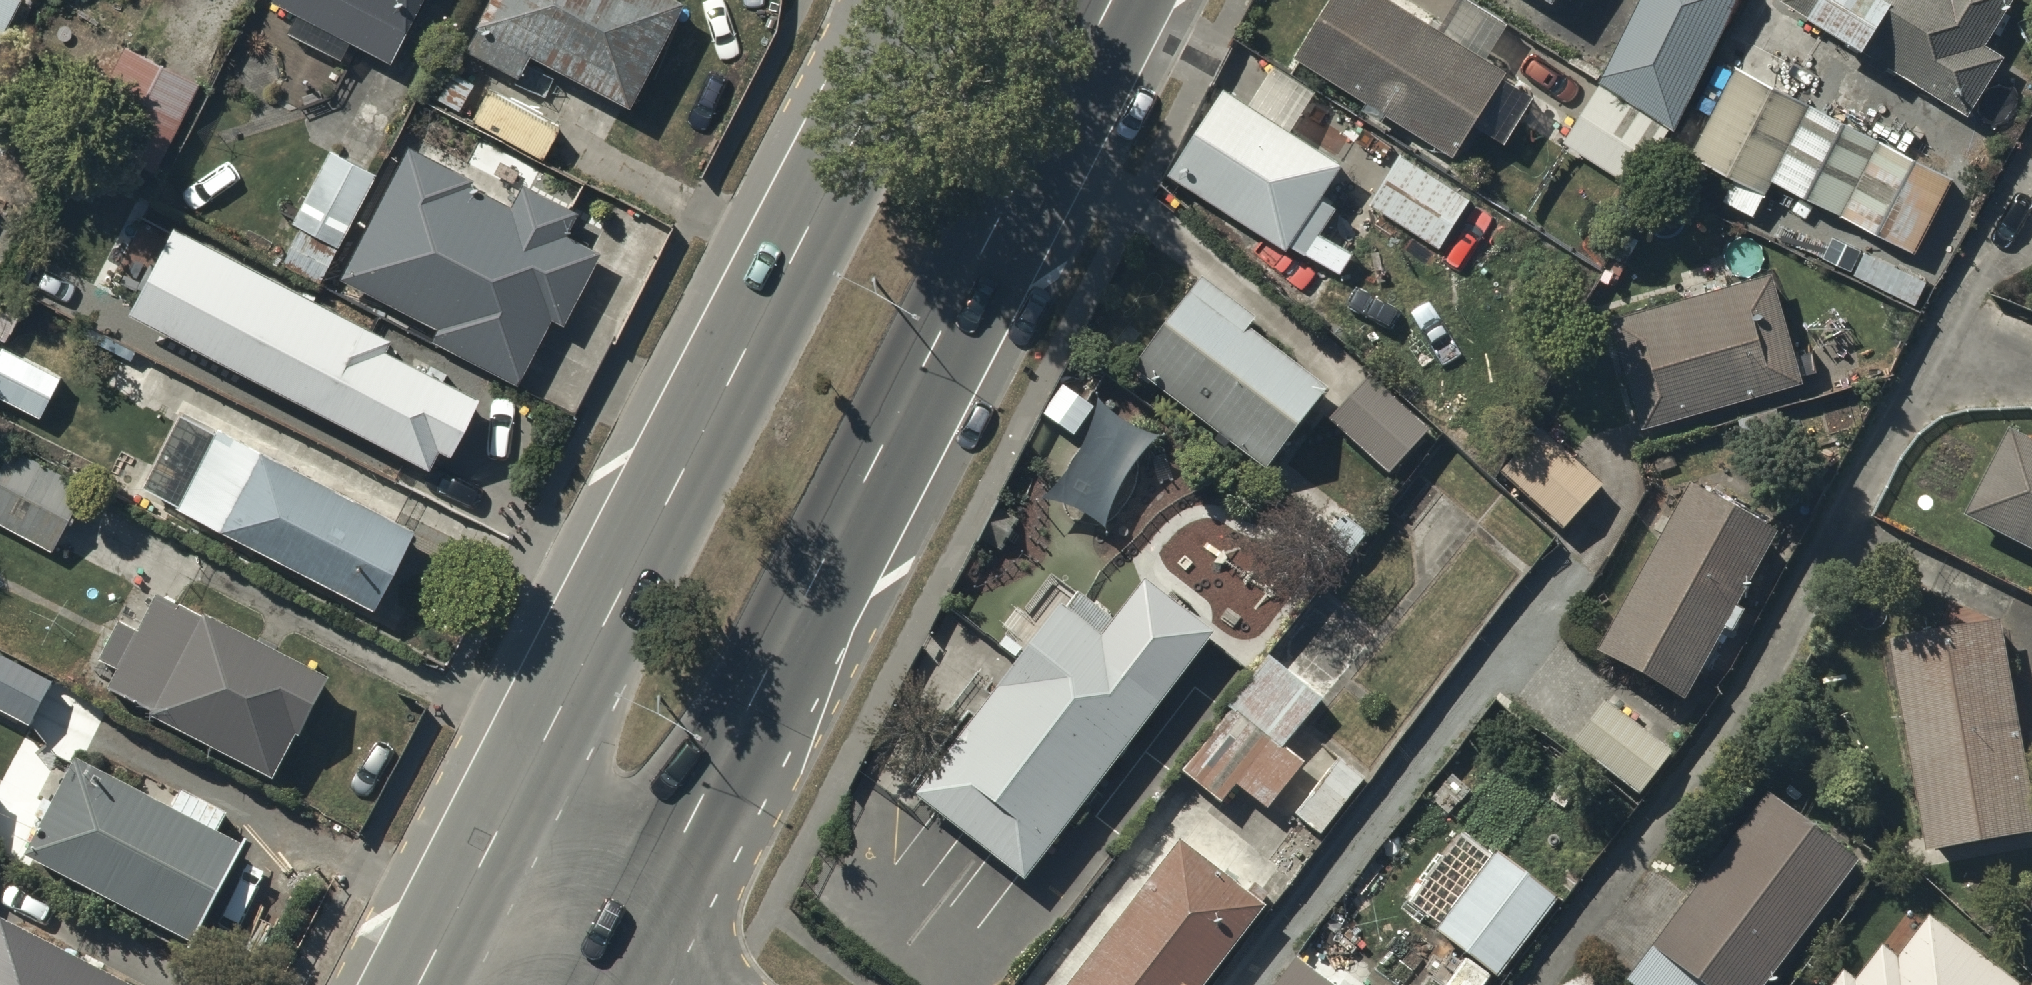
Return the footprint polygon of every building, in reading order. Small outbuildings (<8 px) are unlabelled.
[(23,0),(0,0),(0,43),(23,0)] [(392,44),(415,0),(308,0),(392,44)] [(478,36),(527,62),(539,39),(631,87),(677,0),(497,0),(478,36)] [(1299,52),(1368,96),(1363,104),(1384,118),(1390,109),(1457,152),(1479,118),(1506,136),(1535,92),(1505,73),(1509,67),(1486,52),(1506,19),(1477,0),(1463,0),(1444,29),(1399,0),(1333,0),(1299,52)] [(1739,0),(1638,0),(1596,78),(1674,120),(1739,0)] [(1871,59),(1890,71),(1893,66),(1970,114),(2009,52),(1991,41),(2016,0),(1788,0),(1874,53),(1871,59)] [(204,86),(131,48),(82,142),(155,180),(204,86)] [(1227,83),(1171,170),(1290,245),(1293,240),(1340,270),(1352,251),(1320,231),(1338,203),(1324,194),(1346,160),(1292,126),(1318,86),(1275,59),(1250,98),(1227,83)] [(1956,176),(1739,64),(1694,153),(1735,174),(1726,194),(1759,211),(1777,177),(1918,250),(1956,176)] [(1635,184),(1668,132),(1598,88),(1565,140),(1635,184)] [(1474,193),(1402,150),(1373,200),(1445,242),(1474,193)] [(460,177),(412,153),(352,270),(452,322),(448,330),(516,365),(547,305),(562,313),(594,251),(558,232),(570,208),(528,186),(514,215),(456,185),(460,177)] [(376,178),(333,156),(293,231),(337,254),(376,178)] [(395,345),(171,226),(134,295),(434,456),(441,442),(454,449),(478,405),(389,357),(395,345)] [(1805,373),(1773,271),(1611,315),(1646,424),(1805,373)] [(1202,276),(1131,365),(1264,469),(1327,390),(1248,327),(1255,319),(1202,276)] [(1370,374),(1329,418),(1387,475),(1430,430),(1370,374)] [(419,530),(190,407),(152,478),(380,601),(419,530)] [(1604,486),(1541,428),(1501,471),(1564,529),(1604,486)] [(2031,548),(2031,439),(2013,429),(1969,515),(2031,548)] [(12,444),(0,466),(0,515),(51,542),(83,483),(12,444)] [(1774,533),(1689,483),(1592,648),(1681,700),(1724,627),(1731,631),(1741,613),(1732,608),(1740,594),(1744,596),(1750,585),(1745,582),(1774,533)] [(1024,878),(1216,633),(1145,578),(1112,620),(1075,592),(917,794),(1024,878)] [(324,688),(160,596),(139,633),(120,622),(99,660),(124,674),(117,687),(275,776),(324,688)] [(1927,855),(2031,836),(2031,730),(2020,732),(2001,618),(1888,637),(1927,855)] [(0,657),(0,708),(31,725),(53,684),(0,657)] [(1268,658),(1229,709),(1234,713),(1184,776),(1223,807),(1239,788),(1267,810),(1303,766),(1283,750),(1323,701),(1268,658)] [(1671,749),(1604,701),(1571,746),(1638,795),(1671,749)] [(1340,756),(1292,815),(1318,836),(1366,776),(1340,756)] [(244,847),(83,764),(35,856),(197,939),(244,847)] [(1625,980),(1632,984),(1760,984),(1856,860),(1768,793),(1625,980)] [(1067,984),(1199,984),(1261,907),(1180,843),(1067,984)] [(1495,848),(1434,931),(1500,981),(1562,897),(1495,848)] [(1882,944),(1856,977),(1844,968),(1831,984),(2023,984),(1932,916),(1899,957),(1882,944)] [(6,922),(0,933),(0,984),(129,984),(6,922)] [(1275,984),(1329,984),(1295,959),(1275,984)]
